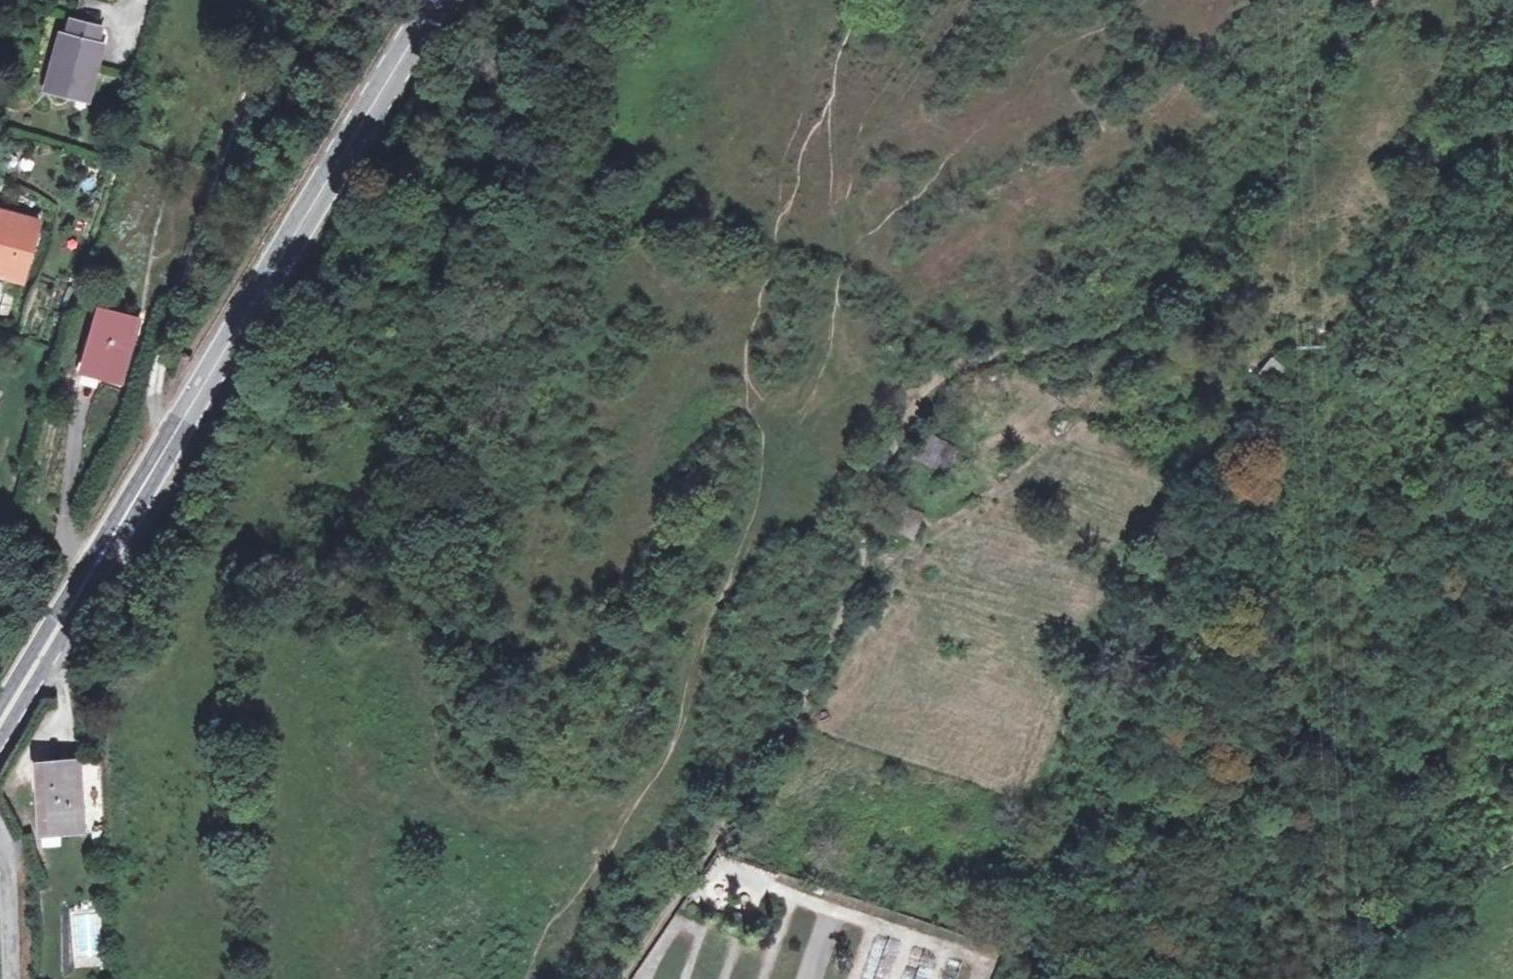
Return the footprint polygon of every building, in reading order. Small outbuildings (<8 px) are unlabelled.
[(92,104),(102,65),(109,43),(89,36),(78,33),(74,42),(63,39),(49,93),(92,104)] [(35,232),(0,222),(0,280),(20,285),(35,232)] [(119,390),(141,322),(104,310),(85,368),(100,374),(97,382),(119,390)] [(1257,380),(1274,391),(1285,373),(1268,362),(1257,380)] [(33,788),(40,836),(81,831),(72,763),(40,767),(42,787),(33,788)] [(40,767),(31,768),(33,788),(42,787),(40,767)] [(98,938),(98,914),(72,914),(73,938),(98,938)]
